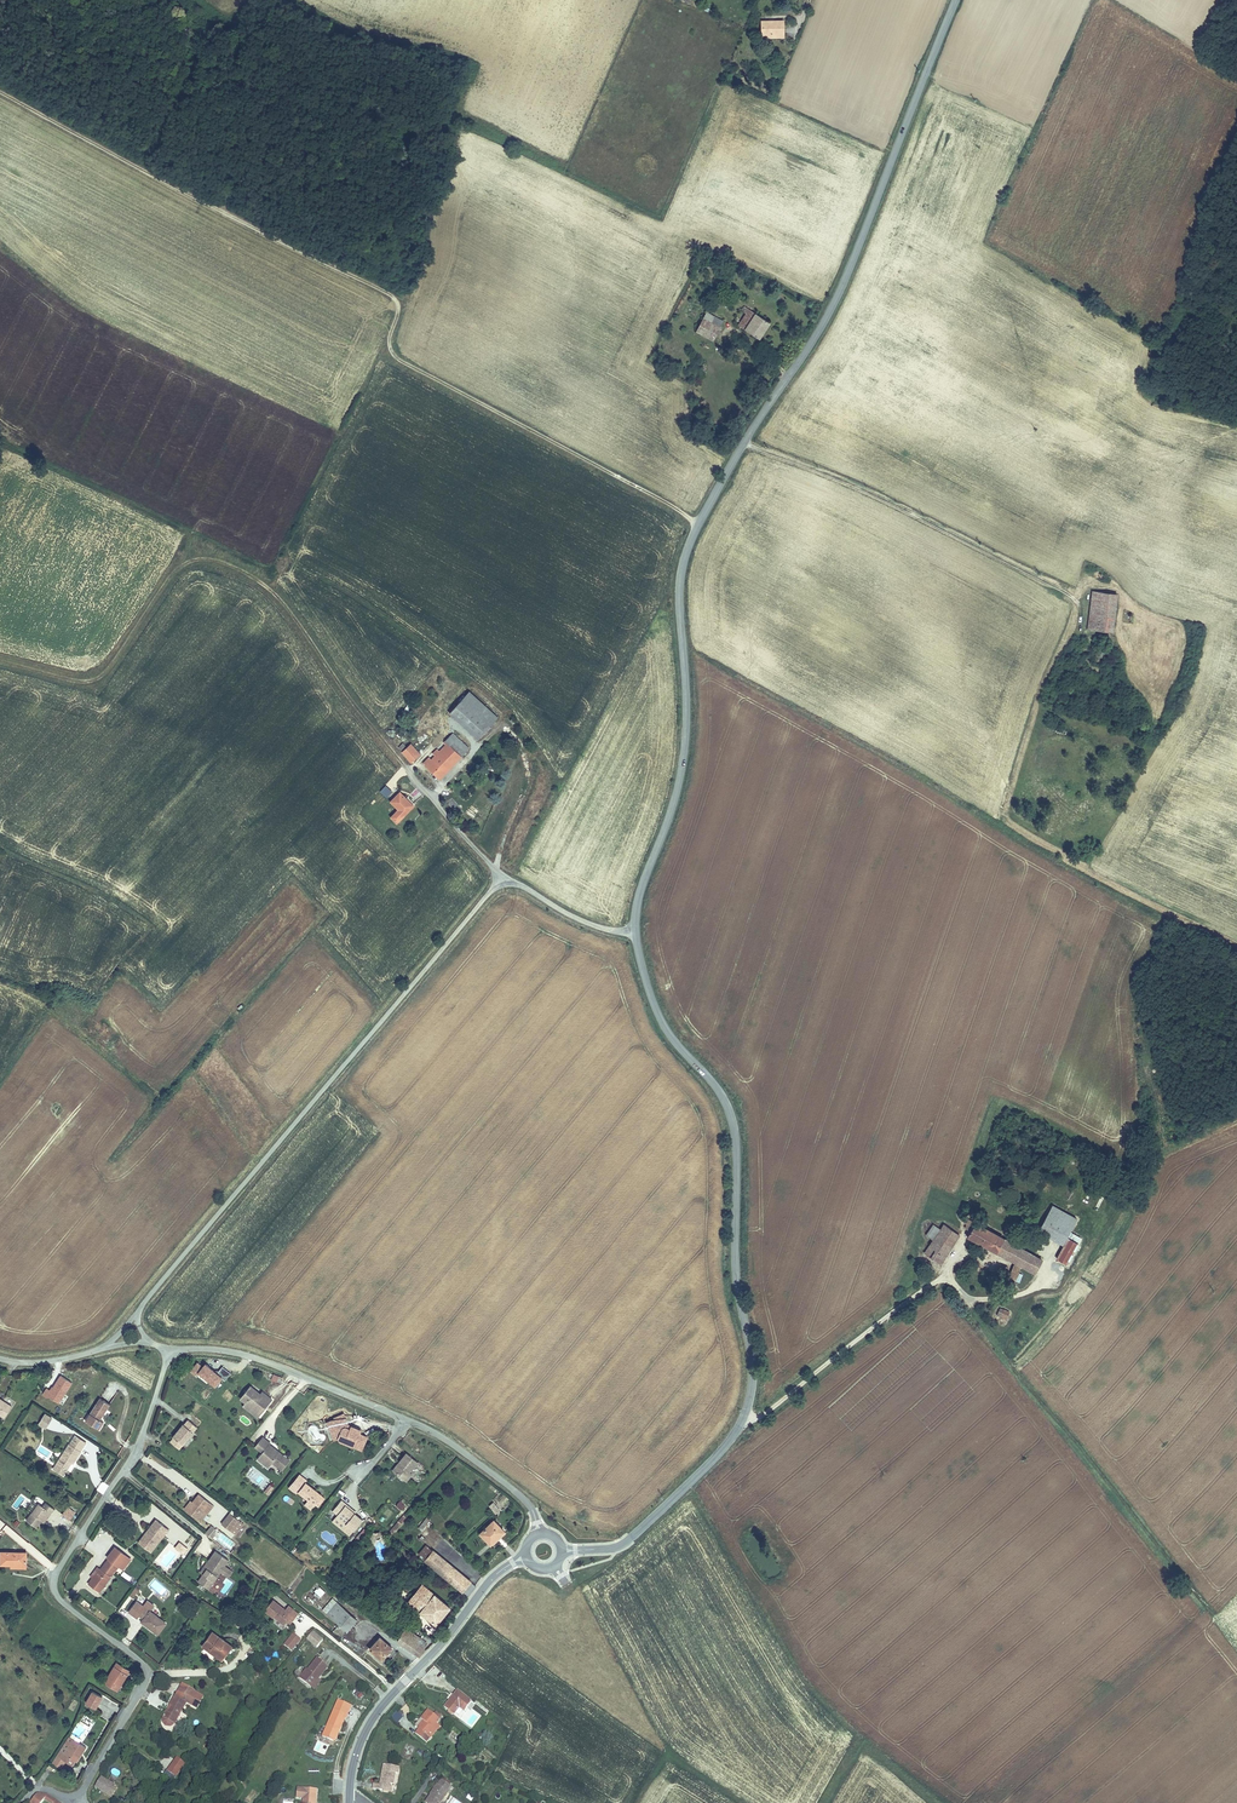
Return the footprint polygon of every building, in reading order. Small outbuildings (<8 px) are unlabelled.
[(763,38),(767,38),(767,34),(784,34),(784,22),(763,22),(763,38)] [(759,340),(770,324),(747,308),(739,320),(736,318),(733,323),(759,340)] [(697,332),(705,336),(711,326),(719,330),(723,322),(706,314),(697,332)] [(711,326),(705,336),(713,340),(719,330),(711,326)] [(1103,602),(1104,593),(1093,592),(1089,628),(1112,631),(1116,604),(1103,602)] [(1117,595),(1104,593),(1103,602),(1116,604),(1117,595)] [(1118,661),(1119,648),(1110,646),(1109,660),(1118,661)] [(480,736),(497,717),(469,691),(452,711),(480,736)] [(501,727),(496,735),(503,739),(507,732),(501,727)] [(402,751),(411,761),(437,738),(431,733),(414,748),(410,744),(402,751)] [(439,778),(467,748),(452,733),(423,763),(439,778)] [(396,823),(413,806),(400,793),(391,802),(398,808),(390,817),(396,823)] [(1053,1205),(1039,1230),(1063,1243),(1077,1218),(1053,1205)] [(1027,1252),(966,1217),(964,1222),(967,1224),(964,1228),(969,1231),(968,1235),(1014,1262),(1008,1278),(1008,1288),(1014,1288),(1015,1281),(1021,1266),(1027,1252)] [(940,1263),(959,1234),(944,1224),(941,1229),(934,1224),(927,1235),(933,1240),(925,1253),(940,1263)] [(1057,1258),(1068,1263),(1078,1244),(1068,1239),(1057,1258)] [(1027,1252),(1021,1266),(1034,1272),(1041,1260),(1027,1252)] [(1007,1319),(1009,1312),(1000,1308),(997,1315),(1007,1319)] [(190,1370),(215,1389),(222,1381),(225,1384),(233,1373),(224,1366),(218,1374),(204,1363),(202,1366),(197,1361),(190,1370)] [(280,1383),(282,1378),(273,1374),(271,1380),(280,1383)] [(68,1396),(66,1395),(73,1383),(59,1375),(50,1390),(46,1387),(42,1394),(62,1406),(68,1396)] [(259,1393),(249,1386),(240,1398),(246,1402),(259,1412),(263,1407),(265,1408),(271,1399),(261,1391),(259,1393)] [(100,1421),(109,1406),(99,1400),(90,1415),(94,1418),(89,1425),(99,1431),(104,1424),(100,1421)] [(10,1407),(0,1401),(0,1417),(2,1419),(10,1407)] [(259,1412),(246,1402),(243,1406),(257,1417),(265,1408),(263,1407),(259,1412)] [(44,1413),(37,1425),(46,1430),(53,1418),(44,1413)] [(334,1417),(335,1418),(337,1422),(347,1419),(344,1413),(334,1417)] [(89,1425),(94,1418),(90,1415),(85,1422),(89,1425)] [(337,1422),(335,1418),(326,1423),(333,1438),(338,1437),(339,1440),(361,1449),(366,1437),(361,1434),(362,1431),(352,1427),(351,1429),(346,1428),(347,1425),(348,1423),(347,1419),(337,1422)] [(184,1425),(183,1424),(173,1437),(174,1438),(183,1445),(197,1427),(188,1420),(184,1425)] [(270,1442),(262,1436),(255,1446),(263,1452),(259,1456),(264,1460),(266,1457),(272,1461),(282,1469),(289,1459),(279,1452),(278,1453),(277,1452),(276,1449),(269,1444),(270,1442)] [(74,1464),(81,1453),(80,1453),(86,1444),(77,1438),(72,1447),(70,1446),(57,1466),(67,1472),(73,1463),(74,1464)] [(183,1445),(174,1438),(170,1442),(179,1449),(183,1445)] [(409,1470),(416,1461),(405,1452),(391,1469),(405,1480),(411,1473),(409,1470)] [(264,1460),(259,1456),(258,1458),(268,1466),(272,1461),(266,1457),(264,1460)] [(322,1497),(322,1496),(307,1483),(308,1481),(300,1475),(290,1488),(298,1494),(299,1492),(314,1505),(316,1504),(318,1505),(324,1498),(322,1497)] [(268,1496),(274,1488),(269,1485),(264,1492),(268,1496)] [(202,1517),(212,1503),(198,1492),(188,1507),(202,1517)] [(362,1504),(365,1501),(361,1494),(357,1497),(362,1504)] [(354,1529),(363,1518),(347,1505),(347,1504),(342,1500),(337,1508),(341,1511),(337,1516),(338,1516),(334,1521),(344,1529),(348,1524),(354,1529)] [(400,1510),(405,1506),(400,1501),(395,1505),(400,1510)] [(500,1510),(496,1504),(491,1508),(495,1513),(500,1510)] [(43,1522),(50,1513),(52,1515),(55,1511),(47,1505),(44,1508),(40,1505),(27,1522),(37,1530),(43,1522)] [(243,1516),(232,1509),(229,1512),(240,1520),(243,1516)] [(223,1521),(232,1529),(240,1520),(229,1512),(223,1521)] [(45,1524),(52,1515),(50,1513),(43,1522),(45,1524)] [(393,1532),(407,1517),(404,1515),(391,1530),(393,1532)] [(159,1528),(164,1522),(156,1516),(145,1530),(148,1533),(142,1541),(151,1548),(164,1532),(159,1528)] [(429,1522),(431,1519),(428,1517),(419,1528),(422,1530),(427,1525),(429,1526),(432,1523),(429,1522)] [(240,1520),(232,1529),(236,1532),(243,1523),(240,1520)] [(481,1533),(489,1541),(497,1534),(500,1535),(505,1530),(494,1520),(481,1533)] [(169,1526),(164,1522),(159,1528),(164,1532),(169,1526)] [(354,1529),(348,1524),(344,1529),(350,1534),(354,1529)] [(210,1526),(204,1534),(212,1540),(218,1531),(210,1526)] [(375,1537),(379,1536),(378,1531),(371,1532),(366,1539),(370,1542),(375,1537)] [(497,1534),(489,1541),(491,1543),(500,1535),(497,1534)] [(187,1547),(179,1540),(175,1545),(182,1552),(187,1547)] [(474,1588),(475,1585),(426,1545),(419,1553),(469,1595),(474,1588)] [(127,1555),(115,1546),(107,1555),(109,1557),(101,1567),(98,1565),(91,1575),(93,1577),(89,1583),(100,1591),(120,1565),(120,1564),(127,1556),(127,1555)] [(228,1558),(215,1550),(207,1561),(203,1566),(206,1568),(202,1574),(197,1580),(209,1588),(220,1570),(225,1573),(229,1567),(224,1564),(228,1558)] [(26,1565),(26,1552),(1,1551),(1,1564),(11,1564),(26,1565)] [(131,1559),(127,1556),(120,1564),(120,1565),(124,1568),(131,1559)] [(120,1576),(130,1581),(132,1576),(122,1572),(120,1576)] [(311,1589),(320,1597),(325,1592),(316,1584),(311,1589)] [(437,1627),(451,1610),(422,1587),(409,1603),(437,1627)] [(333,1599),(324,1610),(328,1613),(337,1602),(333,1599)] [(287,1622),(291,1616),(295,1619),(298,1614),(288,1606),(285,1610),(273,1600),(264,1611),(272,1618),(273,1616),(274,1616),(276,1617),(276,1618),(284,1625),(287,1622)] [(145,1607),(152,1612),(156,1606),(150,1601),(145,1607)] [(166,1623),(152,1612),(145,1607),(137,1602),(130,1611),(137,1617),(139,1616),(144,1619),(143,1622),(158,1633),(166,1623)] [(337,1602),(328,1613),(348,1630),(358,1619),(337,1602)] [(413,1650),(421,1637),(406,1627),(398,1639),(413,1650)] [(227,1645),(228,1643),(213,1631),(202,1645),(211,1651),(215,1650),(225,1657),(231,1648),(227,1645)] [(319,1647),(324,1639),(313,1631),(308,1638),(319,1647)] [(293,1651),(302,1639),(294,1634),(286,1646),(293,1651)] [(381,1659),(392,1647),(381,1636),(370,1648),(381,1659)] [(428,1642),(421,1637),(413,1650),(419,1654),(428,1642)] [(215,1650),(211,1651),(223,1659),(225,1657),(215,1650)] [(310,1688),(317,1679),(318,1680),(328,1667),(317,1659),(308,1671),(307,1670),(299,1679),(310,1688)] [(118,1689),(130,1671),(122,1666),(119,1669),(115,1667),(105,1682),(118,1689)] [(313,1691),(320,1682),(318,1680),(317,1679),(310,1688),(313,1691)] [(183,1683),(166,1718),(167,1718),(166,1720),(167,1723),(169,1726),(172,1726),(175,1725),(176,1723),(177,1724),(188,1702),(198,1707),(200,1701),(203,1702),(206,1696),(197,1692),(198,1690),(183,1683)] [(452,1712),(458,1705),(460,1703),(466,1707),(471,1701),(458,1690),(444,1706),(452,1712)] [(96,1708),(102,1698),(92,1692),(86,1702),(96,1708)] [(202,1709),(208,1697),(206,1696),(203,1702),(200,1701),(198,1707),(202,1709)] [(348,1712),(335,1706),(334,1711),(346,1716),(348,1712)] [(425,1734),(437,1718),(427,1709),(420,1719),(423,1722),(414,1733),(423,1741),(428,1736),(425,1734)] [(333,1742),(337,1731),(339,1732),(346,1716),(334,1711),(333,1711),(322,1737),(333,1742)] [(396,1711),(390,1718),(396,1723),(402,1716),(396,1711)] [(452,1731),(447,1738),(458,1746),(463,1739),(452,1731)] [(76,1742),(71,1738),(59,1756),(62,1758),(62,1759),(66,1762),(73,1767),(76,1762),(81,1756),(79,1755),(81,1753),(84,1755),(88,1749),(77,1741),(76,1742)] [(62,1758),(59,1756),(54,1763),(61,1769),(66,1762),(62,1759),(62,1758)] [(173,1776),(183,1763),(176,1757),(166,1771),(173,1776)] [(372,1790),(382,1792),(383,1788),(388,1788),(388,1785),(392,1785),(394,1774),(397,1774),(398,1768),(382,1765),(379,1785),(373,1784),(372,1790)] [(109,1800),(118,1787),(102,1778),(94,1791),(109,1800)] [(451,1786),(443,1781),(440,1785),(438,1785),(426,1802),(441,1802),(448,1792),(448,1791),(451,1786)] [(46,1800),(49,1796),(37,1794),(31,1802),(32,1802),(44,1802),(46,1800)] [(315,1796),(302,1795),(302,1802),(315,1802),(315,1796)]
